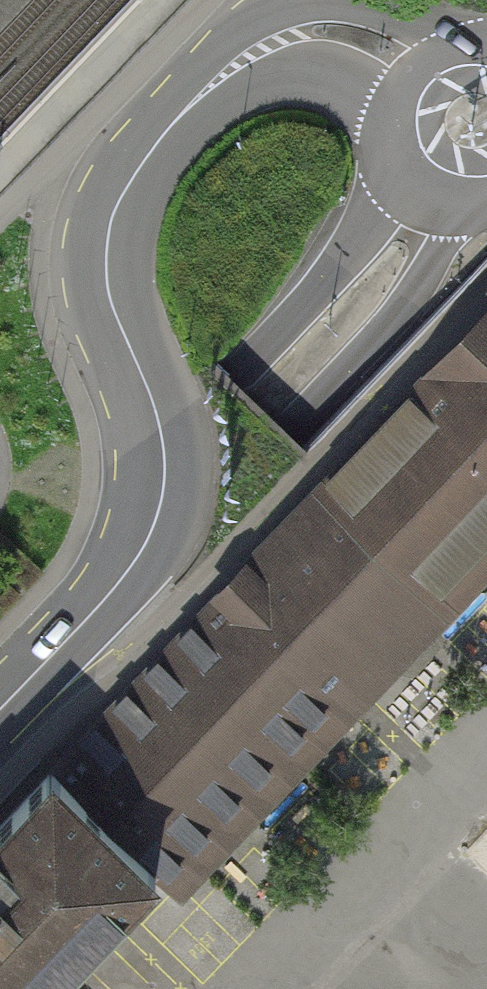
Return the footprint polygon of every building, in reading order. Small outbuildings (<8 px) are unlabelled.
[(12,0),(0,0),(0,13),(12,0)] [(331,464),(0,817),(0,988),(72,988),(165,889),(183,906),(424,645),(486,577),(486,297),(331,464)]
